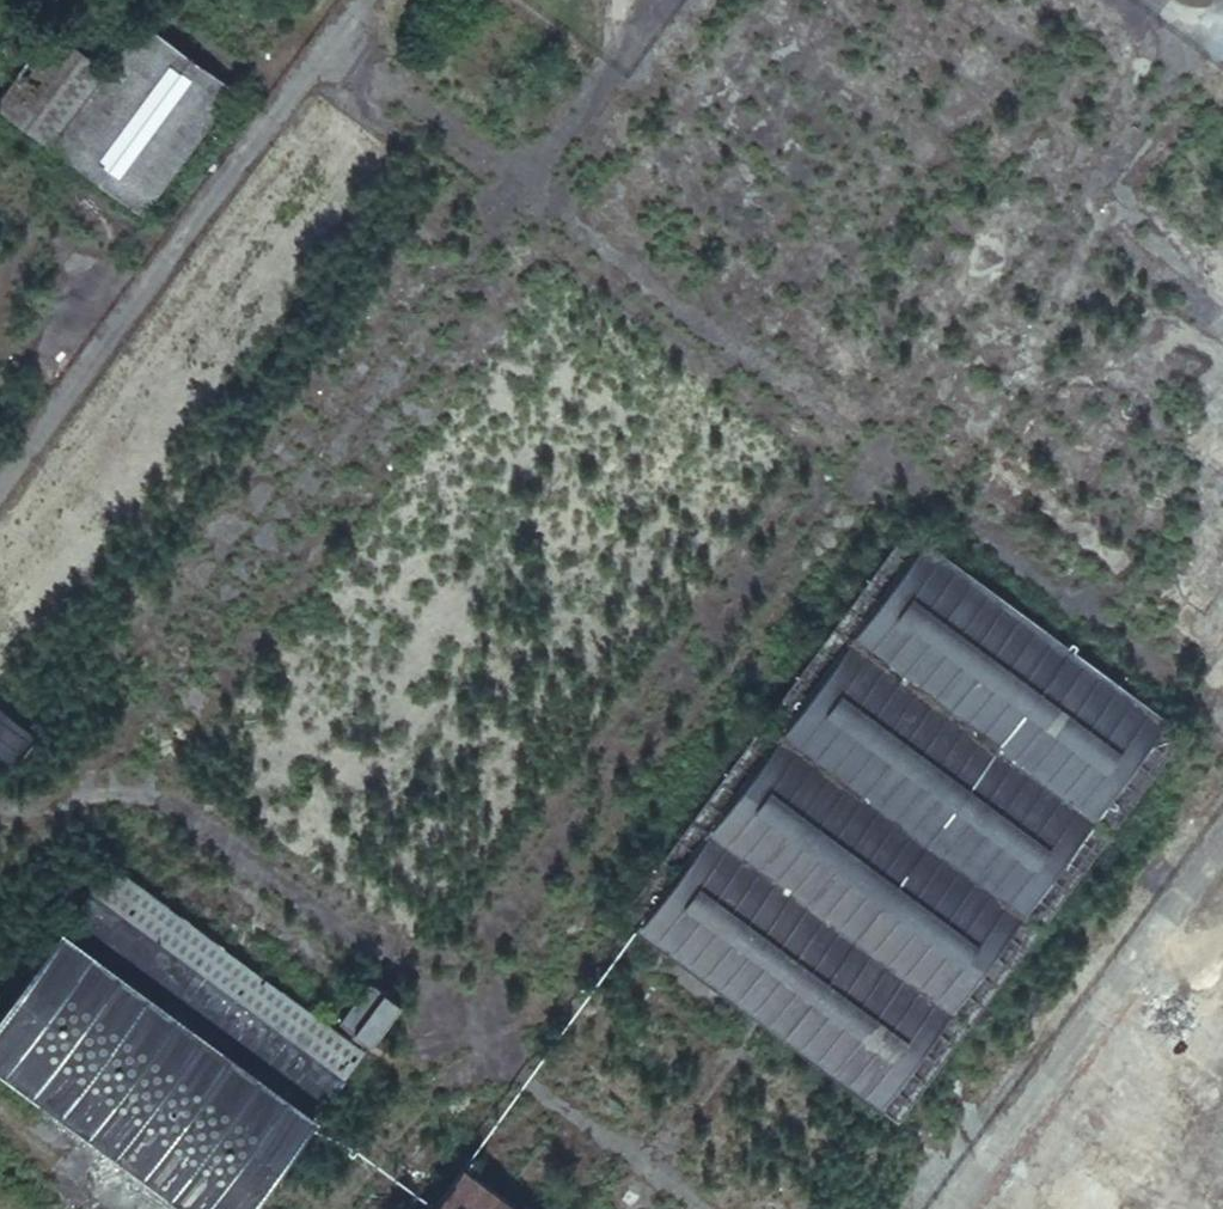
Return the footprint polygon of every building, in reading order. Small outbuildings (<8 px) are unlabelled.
[(121,70),(26,189),(112,257),(206,140),(121,70)] [(938,538),(638,914),(877,1103),(1174,727),(938,538)] [(14,761),(36,732),(0,703),(0,750),(14,761)] [(0,993),(0,1052),(215,1208),(242,1208),(366,1040),(106,850),(0,993)] [(377,1041),(408,999),(375,975),(344,1017),(377,1041)] [(435,1208),(534,1208),(474,1160),(435,1208)]
